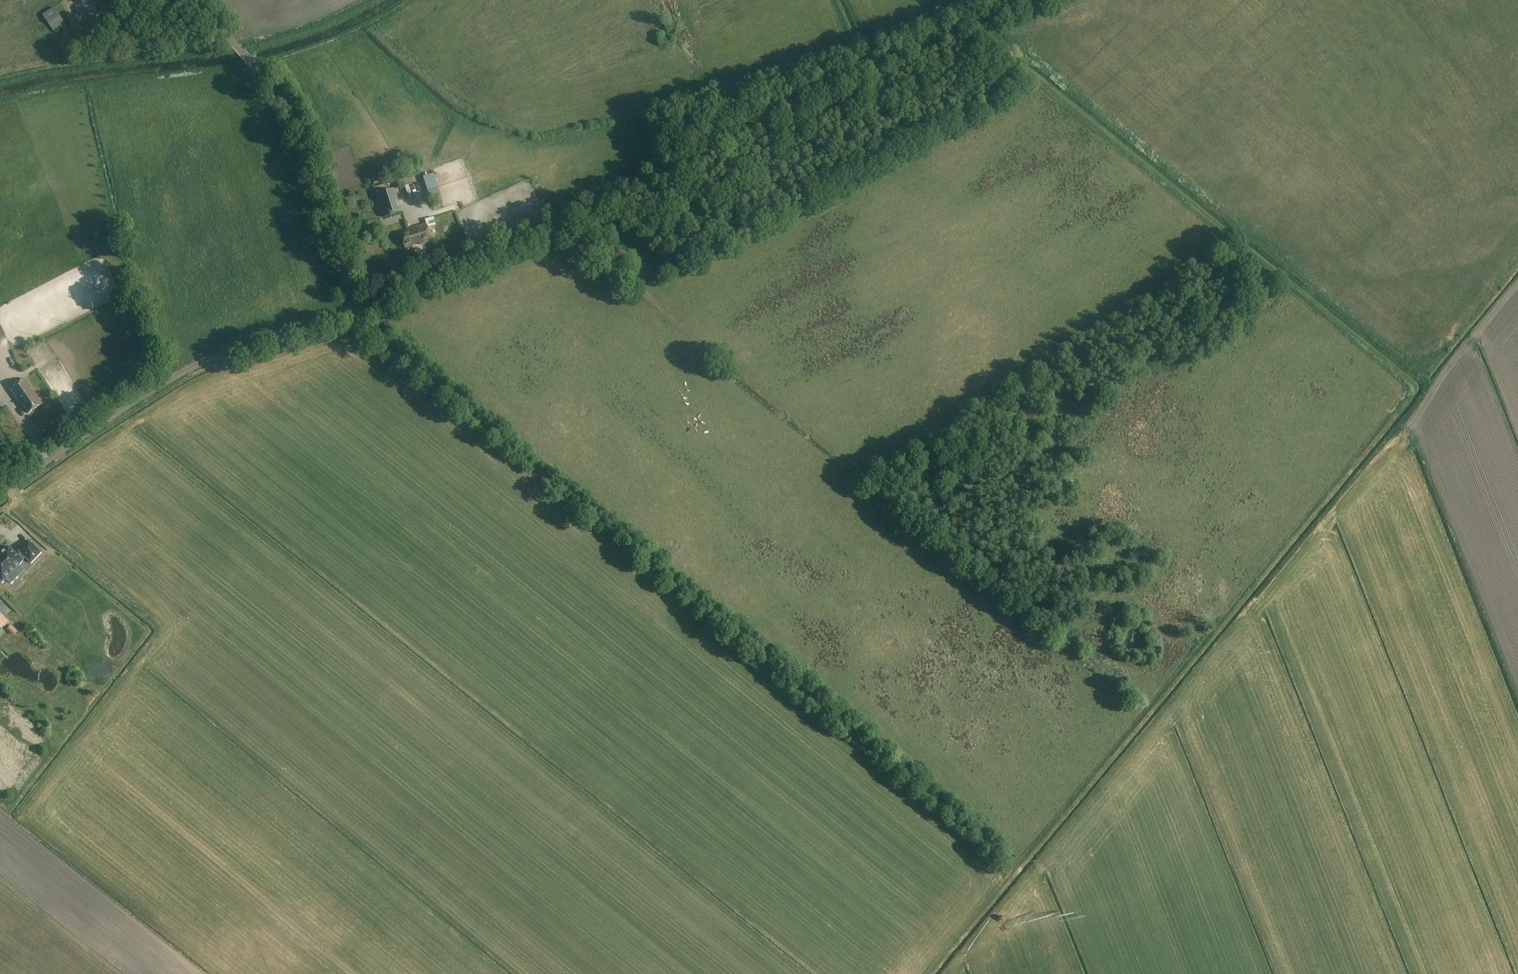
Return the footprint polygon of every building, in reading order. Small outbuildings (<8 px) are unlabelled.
[(44,15),(53,27),(55,30),(66,23),(55,7),(44,15)] [(437,177),(427,179),(428,185),(439,182),(437,177)] [(377,195),(384,218),(401,212),(394,189),(377,195)] [(428,218),(429,226),(438,225),(437,216),(428,218)] [(419,244),(432,241),(426,224),(408,230),(409,231),(400,233),(405,248),(413,245),(413,244),(419,242),(419,244)] [(58,357),(49,363),(51,366),(60,361),(58,357)] [(12,371),(7,374),(10,381),(15,378),(12,371)] [(42,404),(25,379),(10,389),(22,406),(24,405),(29,413),(42,404)] [(29,540),(18,551),(21,553),(18,556),(8,546),(0,555),(0,580),(3,582),(7,578),(11,583),(18,576),(13,572),(23,561),(22,560),(25,557),(31,563),(41,553),(29,540)]
